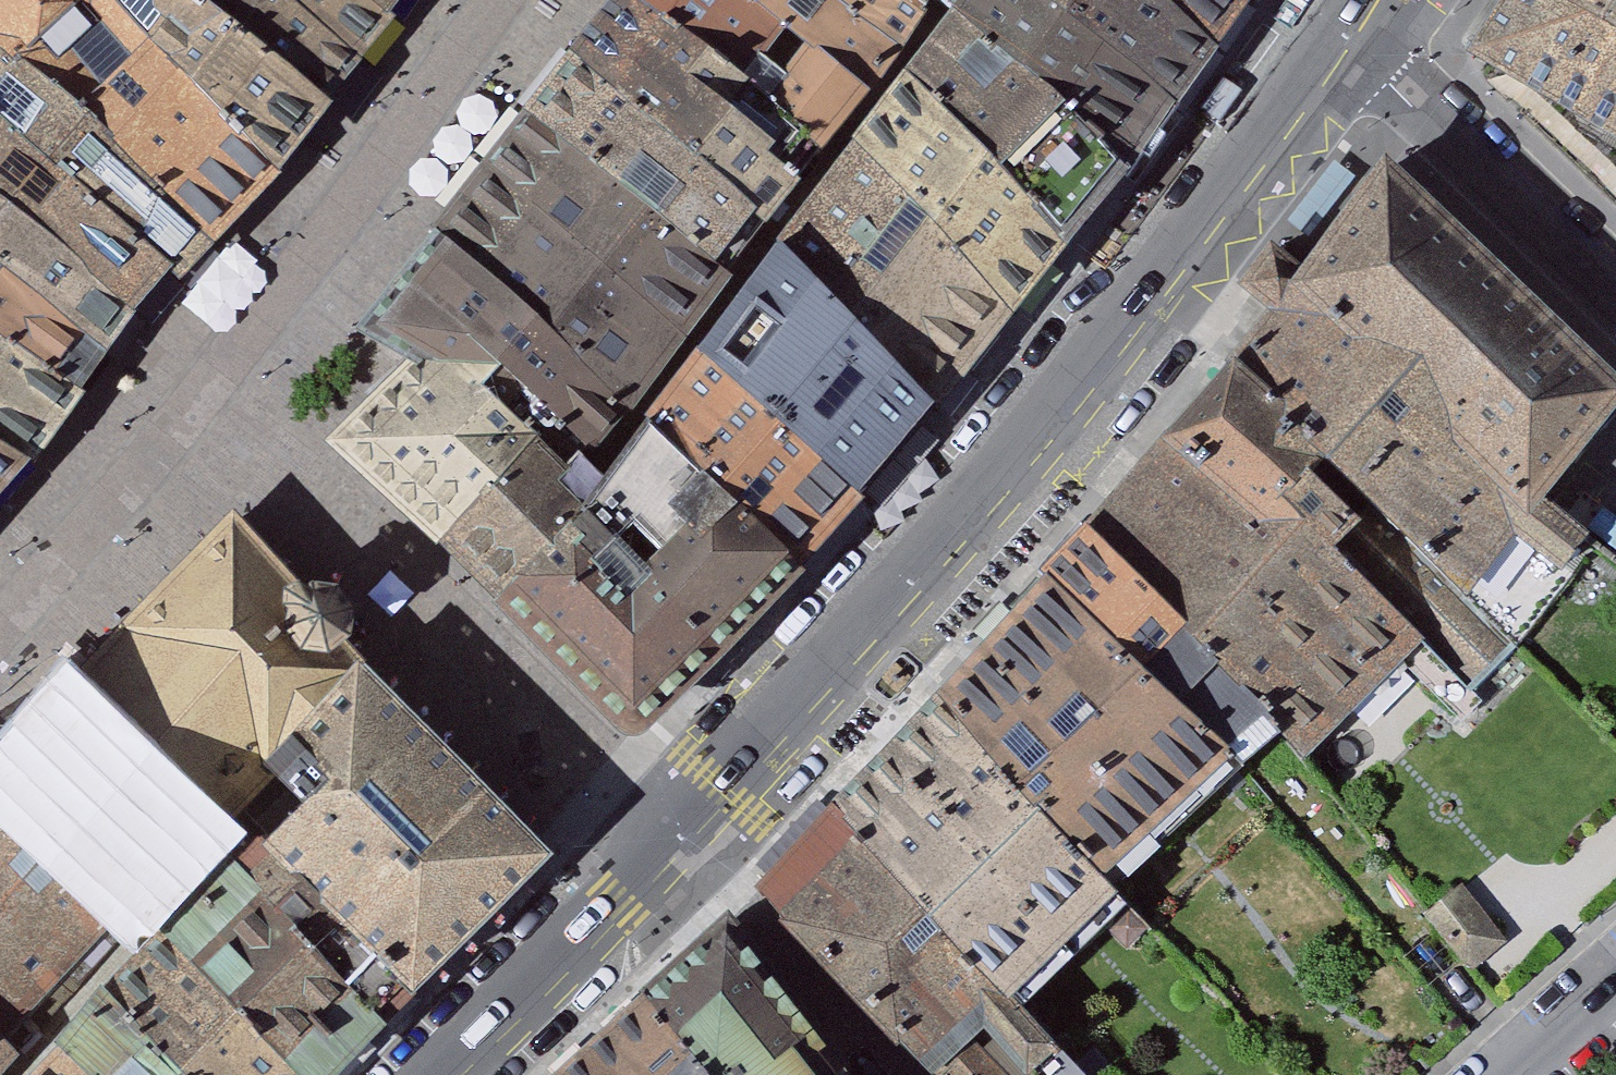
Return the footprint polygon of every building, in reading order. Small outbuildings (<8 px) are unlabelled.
[(22,21),(35,0),(0,0),(0,7),(22,21)] [(44,73),(58,56),(81,27),(99,8),(90,0),(35,0),(22,21),(7,42),(44,73)] [(139,45),(292,184),(341,128),(191,0),(145,0),(146,9),(158,18),(139,45)] [(341,128),(385,69),(314,0),(191,0),(341,128)] [(385,69),(427,12),(413,0),(314,0),(385,69)] [(427,12),(436,0),(413,0),(427,12)] [(599,8),(812,179),(855,114),(714,0),(605,0),(599,8)] [(855,114),(893,60),(817,0),(714,0),(855,114)] [(893,60),(918,24),(888,0),(817,0),(893,60)] [(918,24),(936,0),(888,0),(918,24)] [(957,32),(1135,185),(1180,124),(1034,0),(980,0),(957,32)] [(1180,124),(1228,61),(1151,0),(1034,0),(1180,124)] [(1228,61),(1260,19),(1237,0),(1151,0),(1228,61)] [(1260,19),(1273,0),(1237,0),(1260,19)] [(1465,61),(1608,146),(1615,151),(1615,41),(1613,40),(1546,0),(1502,0),(1478,40),(1465,61)] [(1613,40),(1615,35),(1615,0),(1546,0),(1613,40)] [(44,73),(7,42),(22,21),(0,7),(0,69),(28,91),(44,73)] [(44,73),(28,91),(224,266),(237,250),(292,184),(139,45),(99,8),(81,27),(107,51),(90,66),(100,77),(91,86),(58,56),(44,73)] [(599,8),(543,81),(759,256),(812,179),(599,8)] [(957,32),(911,97),(1083,259),(1135,185),(957,32)] [(186,316),(224,266),(28,91),(0,69),(0,156),(186,316)] [(759,256),(543,81),(505,131),(727,296),(759,256)] [(911,97),(853,175),(1033,326),(1083,259),(911,97)] [(653,387),(727,296),(505,131),(438,220),(653,387)] [(147,364),(186,316),(0,156),(0,242),(147,364)] [(1335,161),(1289,220),(1308,235),(1354,175),(1335,161)] [(1310,271),(1542,492),(1615,402),(1615,380),(1386,164),(1310,271)] [(853,175),(778,280),(962,412),(1033,326),(853,175)] [(346,330),(407,371),(414,362),(537,431),(544,421),(561,433),(569,425),(593,449),(653,387),(438,220),(346,330)] [(111,409),(147,364),(0,242),(0,311),(111,409)] [(1278,318),(1243,355),(1375,477),(1410,511),(1516,646),(1572,574),(1595,542),(1552,501),(1542,492),(1310,271),(1276,244),(1246,284),(1278,318)] [(778,280),(700,380),(877,518),(962,412),(778,280)] [(80,448),(111,409),(0,311),(0,383),(80,448)] [(1243,355),(1106,526),(1304,725),(1332,755),(1440,646),(1453,656),(1439,668),(1472,692),(1516,646),(1410,511),(1398,522),(1364,490),(1375,477),(1243,355)] [(335,451),(451,550),(561,433),(544,421),(537,431),(414,362),(407,371),(335,451)] [(700,380),(652,445),(816,587),(877,518),(700,380)] [(24,517),(50,484),(80,448),(0,383),(0,496),(24,517)] [(451,550),(517,613),(604,514),(589,500),(606,480),(591,465),(599,456),(593,449),(569,425),(561,433),(451,550)] [(604,514),(517,613),(644,736),(661,745),(670,747),(679,745),(694,732),(816,587),(652,445),(614,488),(606,480),(589,500),(604,514)] [(360,628),(347,616),(332,616),(321,606),(322,589),(216,495),(93,651),(83,663),(236,802),(246,789),(388,653),(377,643),(360,628)] [(24,517),(0,496),(0,546),(24,517)] [(1106,526),(1072,575),(1264,762),(1304,725),(1106,526)] [(1072,575),(958,700),(1134,872),(1264,762),(1072,575)] [(332,616),(347,616),(357,603),(356,590),(350,585),(344,580),(337,581),(330,581),(322,589),(321,606),(332,616)] [(388,653),(246,789),(290,829),(425,953),(457,982),(587,833),(423,679),(407,665),(391,651),(388,653)] [(0,763),(0,811),(127,931),(196,853),(236,802),(83,663),(0,763)] [(958,700),(848,812),(1033,1010),(1129,919),(1150,942),(1160,934),(1178,919),(1154,891),(1134,872),(958,700)] [(14,1064),(127,931),(0,811),(0,1051),(14,1064)] [(765,899),(930,1074),(1080,1074),(1087,1067),(1033,1010),(848,812),(765,899)] [(290,829),(254,872),(408,1034),(457,982),(290,829)] [(168,970),(276,1074),(369,1074),(408,1034),(254,872),(234,892),(168,970)] [(1462,882),(1423,912),(1471,968),(1506,939),(1462,882)] [(662,1012),(714,1074),(841,1074),(728,953),(662,1012)] [(118,1028),(165,1074),(276,1074),(168,970),(118,1028)] [(591,1074),(714,1074),(662,1012),(591,1074)] [(75,1074),(165,1074),(118,1028),(75,1074)] [(14,1064),(0,1051),(0,1074),(4,1074),(14,1064)]
